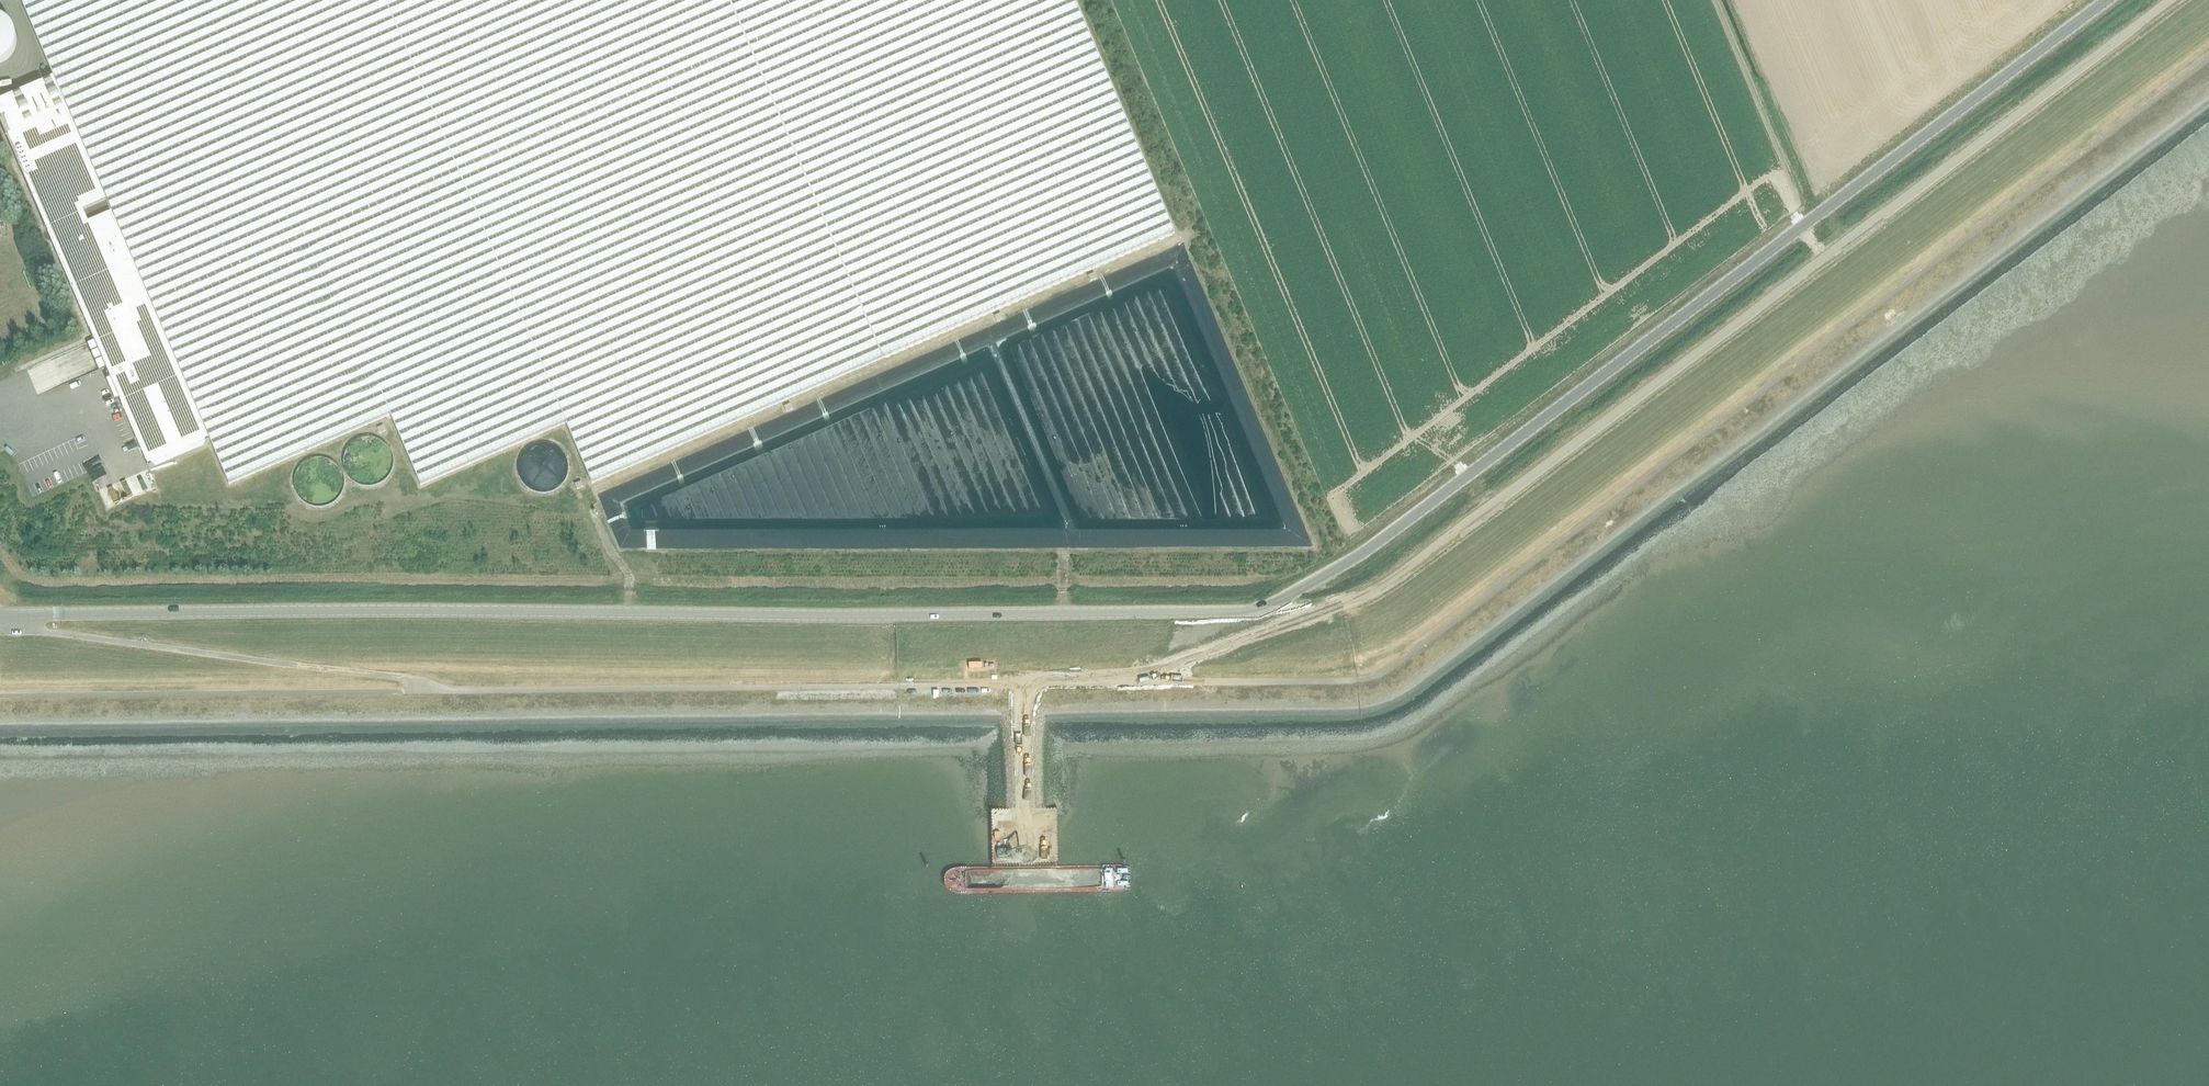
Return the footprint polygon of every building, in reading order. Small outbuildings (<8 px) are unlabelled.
[(1074,0),(21,0),(53,75),(0,98),(0,120),(94,339),(106,366),(150,468),(210,442),(228,484),(390,415),(420,485),(566,423),(592,483),(1175,234),(1074,0)] [(1,63),(5,61),(9,58),(12,55),(14,51),(16,47),(16,42),(17,38),(16,34),(14,29),(12,26),(9,22),(6,19),(2,17),(0,17),(0,63),(1,63)] [(3,433),(11,435),(14,421),(7,419),(3,433)] [(9,441),(19,445),(26,425),(16,422),(9,441)] [(26,439),(38,443),(41,430),(30,427),(26,439)] [(393,466),(393,461),(393,456),(392,452),(389,447),(387,444),(383,440),(378,438),(370,436),(365,436),(361,437),(356,439),(352,442),(348,446),(346,451),(344,455),(344,460),(344,466),(346,471),(348,475),(351,478),(354,481),(358,483),(362,485),(368,486),(372,485),(377,484),(382,482),(386,478),(389,475),(391,471),(393,466)] [(50,443),(45,450),(56,457),(60,450),(50,443)] [(567,473),(567,467),(567,463),(566,459),(563,454),(561,450),(557,447),(552,444),(544,443),(539,443),(535,444),(530,446),(526,449),(522,453),(520,457),(518,462),(518,467),(518,473),(520,478),(522,481),(525,485),(528,488),(532,490),(536,491),(542,492),(546,492),(551,491),(556,489),(560,485),(563,481),(565,478),(567,473)] [(342,487),(342,482),(342,477),(341,473),(338,468),(336,465),(332,461),(327,459),(319,457),(314,457),(310,458),(305,460),(301,463),(297,467),(295,472),(293,476),(293,481),(293,487),(295,492),(297,496),(300,499),(303,502),(307,505),(311,506),(317,507),(321,506),(326,505),(331,503),(335,499),(338,496),(340,492),(342,487)] [(73,547),(84,547),(83,528),(73,528),(73,547)] [(264,559),(256,559),(256,574),(265,574),(264,559)] [(82,576),(99,573),(97,564),(80,567),(82,576)] [(1124,572),(1124,581),(1134,581),(1133,572),(1124,572)]
